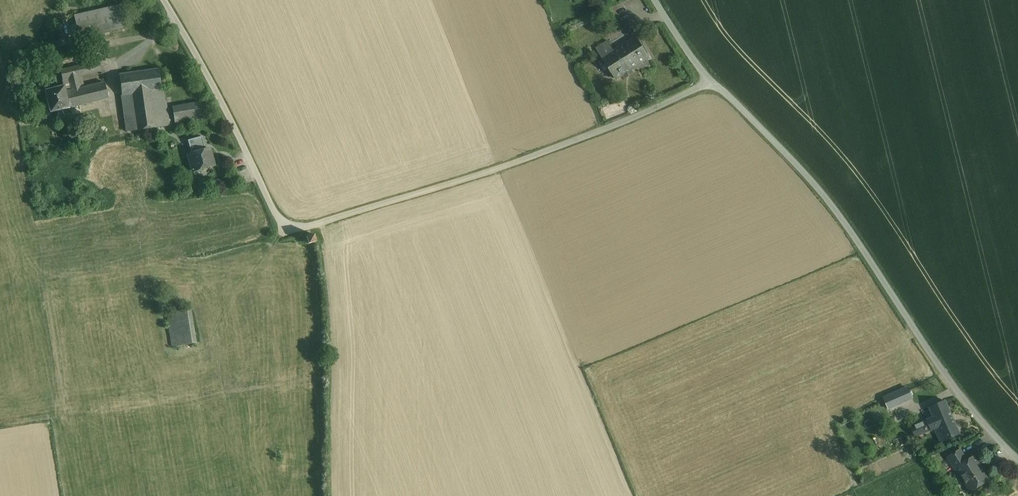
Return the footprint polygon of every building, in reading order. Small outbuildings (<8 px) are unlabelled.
[(122,4),(74,15),(80,39),(127,28),(122,4)] [(635,24),(624,31),(628,37),(639,30),(635,24)] [(614,51),(603,58),(616,79),(650,58),(637,37),(614,51)] [(608,40),(597,47),(603,58),(614,51),(608,40)] [(98,64),(61,73),(64,84),(77,81),(101,74),(98,64)] [(156,70),(117,78),(121,98),(131,96),(151,92),(159,90),(156,70)] [(77,81),(69,82),(72,92),(79,90),(77,81)] [(72,92),(67,93),(70,109),(109,100),(105,84),(79,90),(72,92)] [(65,87),(47,92),(52,113),(70,109),(67,93),(65,87)] [(159,90),(151,92),(157,126),(168,124),(164,101),(161,101),(159,90)] [(151,92),(131,96),(137,130),(157,126),(151,92)] [(131,96),(121,98),(127,132),(137,130),(131,96)] [(200,103),(171,107),(173,123),(202,119),(200,103)] [(209,149),(189,154),(193,171),(214,165),(209,149)] [(314,234),(307,236),(309,243),(316,241),(314,234)] [(191,308),(166,312),(172,347),(196,343),(191,308)] [(908,390),(884,400),(889,410),(912,400),(908,390)] [(960,434),(946,401),(930,408),(935,418),(928,421),(911,427),(915,436),(920,434),(920,435),(938,427),(941,433),(938,434),(942,442),(960,434)] [(930,408),(923,411),(928,421),(935,418),(930,408)] [(968,461),(961,450),(949,457),(956,469),(957,468),(968,461)] [(968,461),(957,468),(972,491),(989,480),(975,457),(968,461)]
